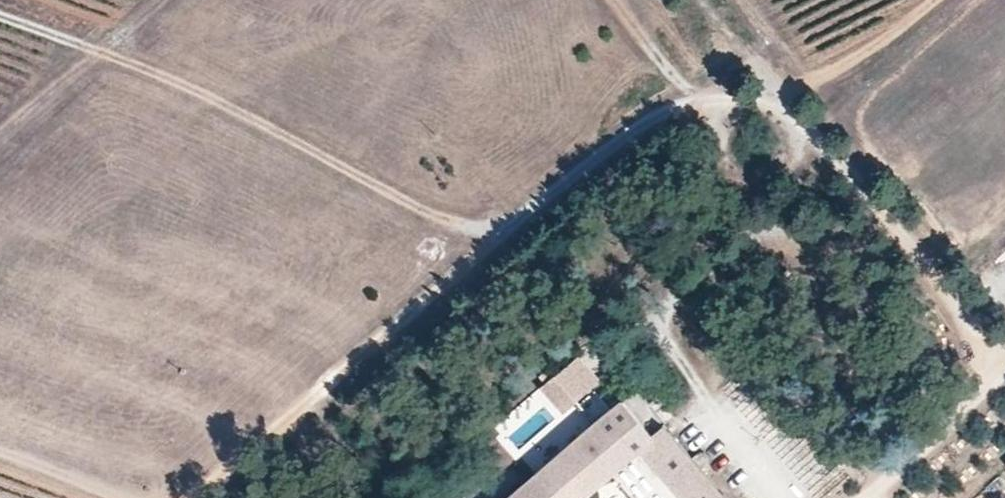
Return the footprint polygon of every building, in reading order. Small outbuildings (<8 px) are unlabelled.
[(600,383),(578,357),(540,390),(563,415),(600,383)] [(631,380),(495,497),(568,497),(631,444),(678,497),(734,497),(631,380)]
